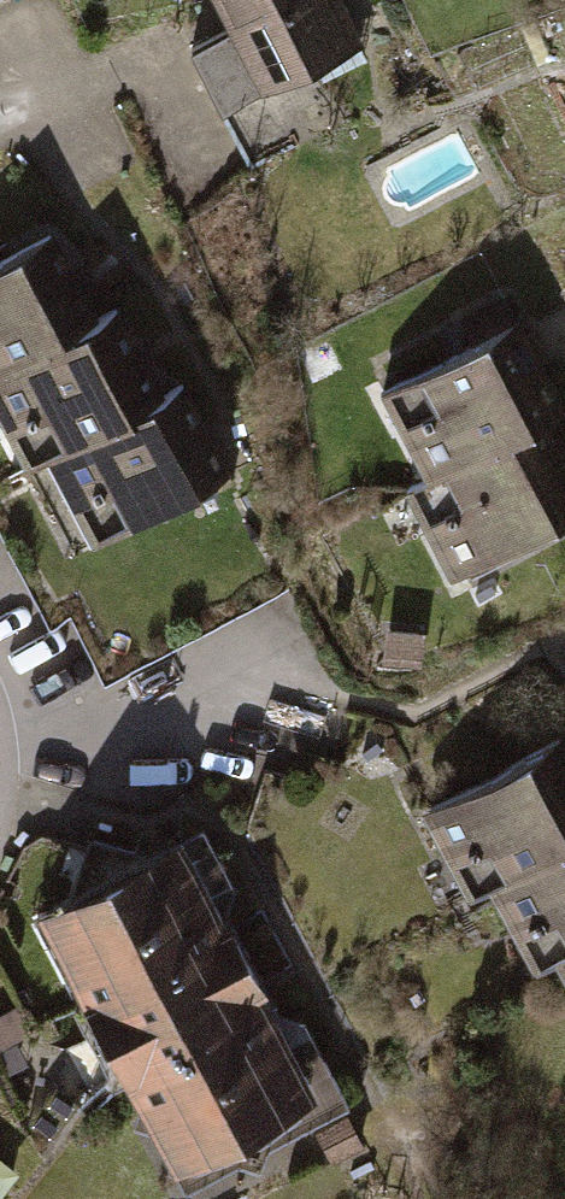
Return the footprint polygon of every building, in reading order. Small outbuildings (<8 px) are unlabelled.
[(233,34),(262,96),(363,49),(340,0),(217,0),(233,34)] [(0,247),(0,358),(75,319),(54,279),(30,233),(0,247)] [(0,358),(0,434),(15,461),(35,450),(141,393),(120,352),(97,307),(75,319),(0,358)] [(512,323),(383,391),(429,476),(534,420),(557,409),(536,368),(512,323)] [(141,393),(35,450),(43,466),(80,535),(209,466),(187,425),(164,381),(141,393)] [(406,489),(452,574),(564,514),(564,479),(557,464),(534,420),(429,476),(422,480),(406,489)] [(267,594),(262,585),(225,517),(105,581),(80,535),(43,466),(0,489),(0,515),(54,615),(77,602),(116,675),(267,594)] [(384,655),(420,659),(423,627),(387,623),(384,655)] [(414,802),(460,887),(481,876),(564,832),(564,777),(542,734),(414,802)] [(211,903),(171,829),(34,902),(73,977),(211,903)] [(481,876),(527,962),(548,951),(564,942),(564,832),(481,876)] [(260,995),(211,903),(73,977),(122,1068),(260,995)] [(548,951),(564,983),(564,942),(548,951)] [(260,995),(122,1068),(167,1153),(305,1080),(260,995)]
